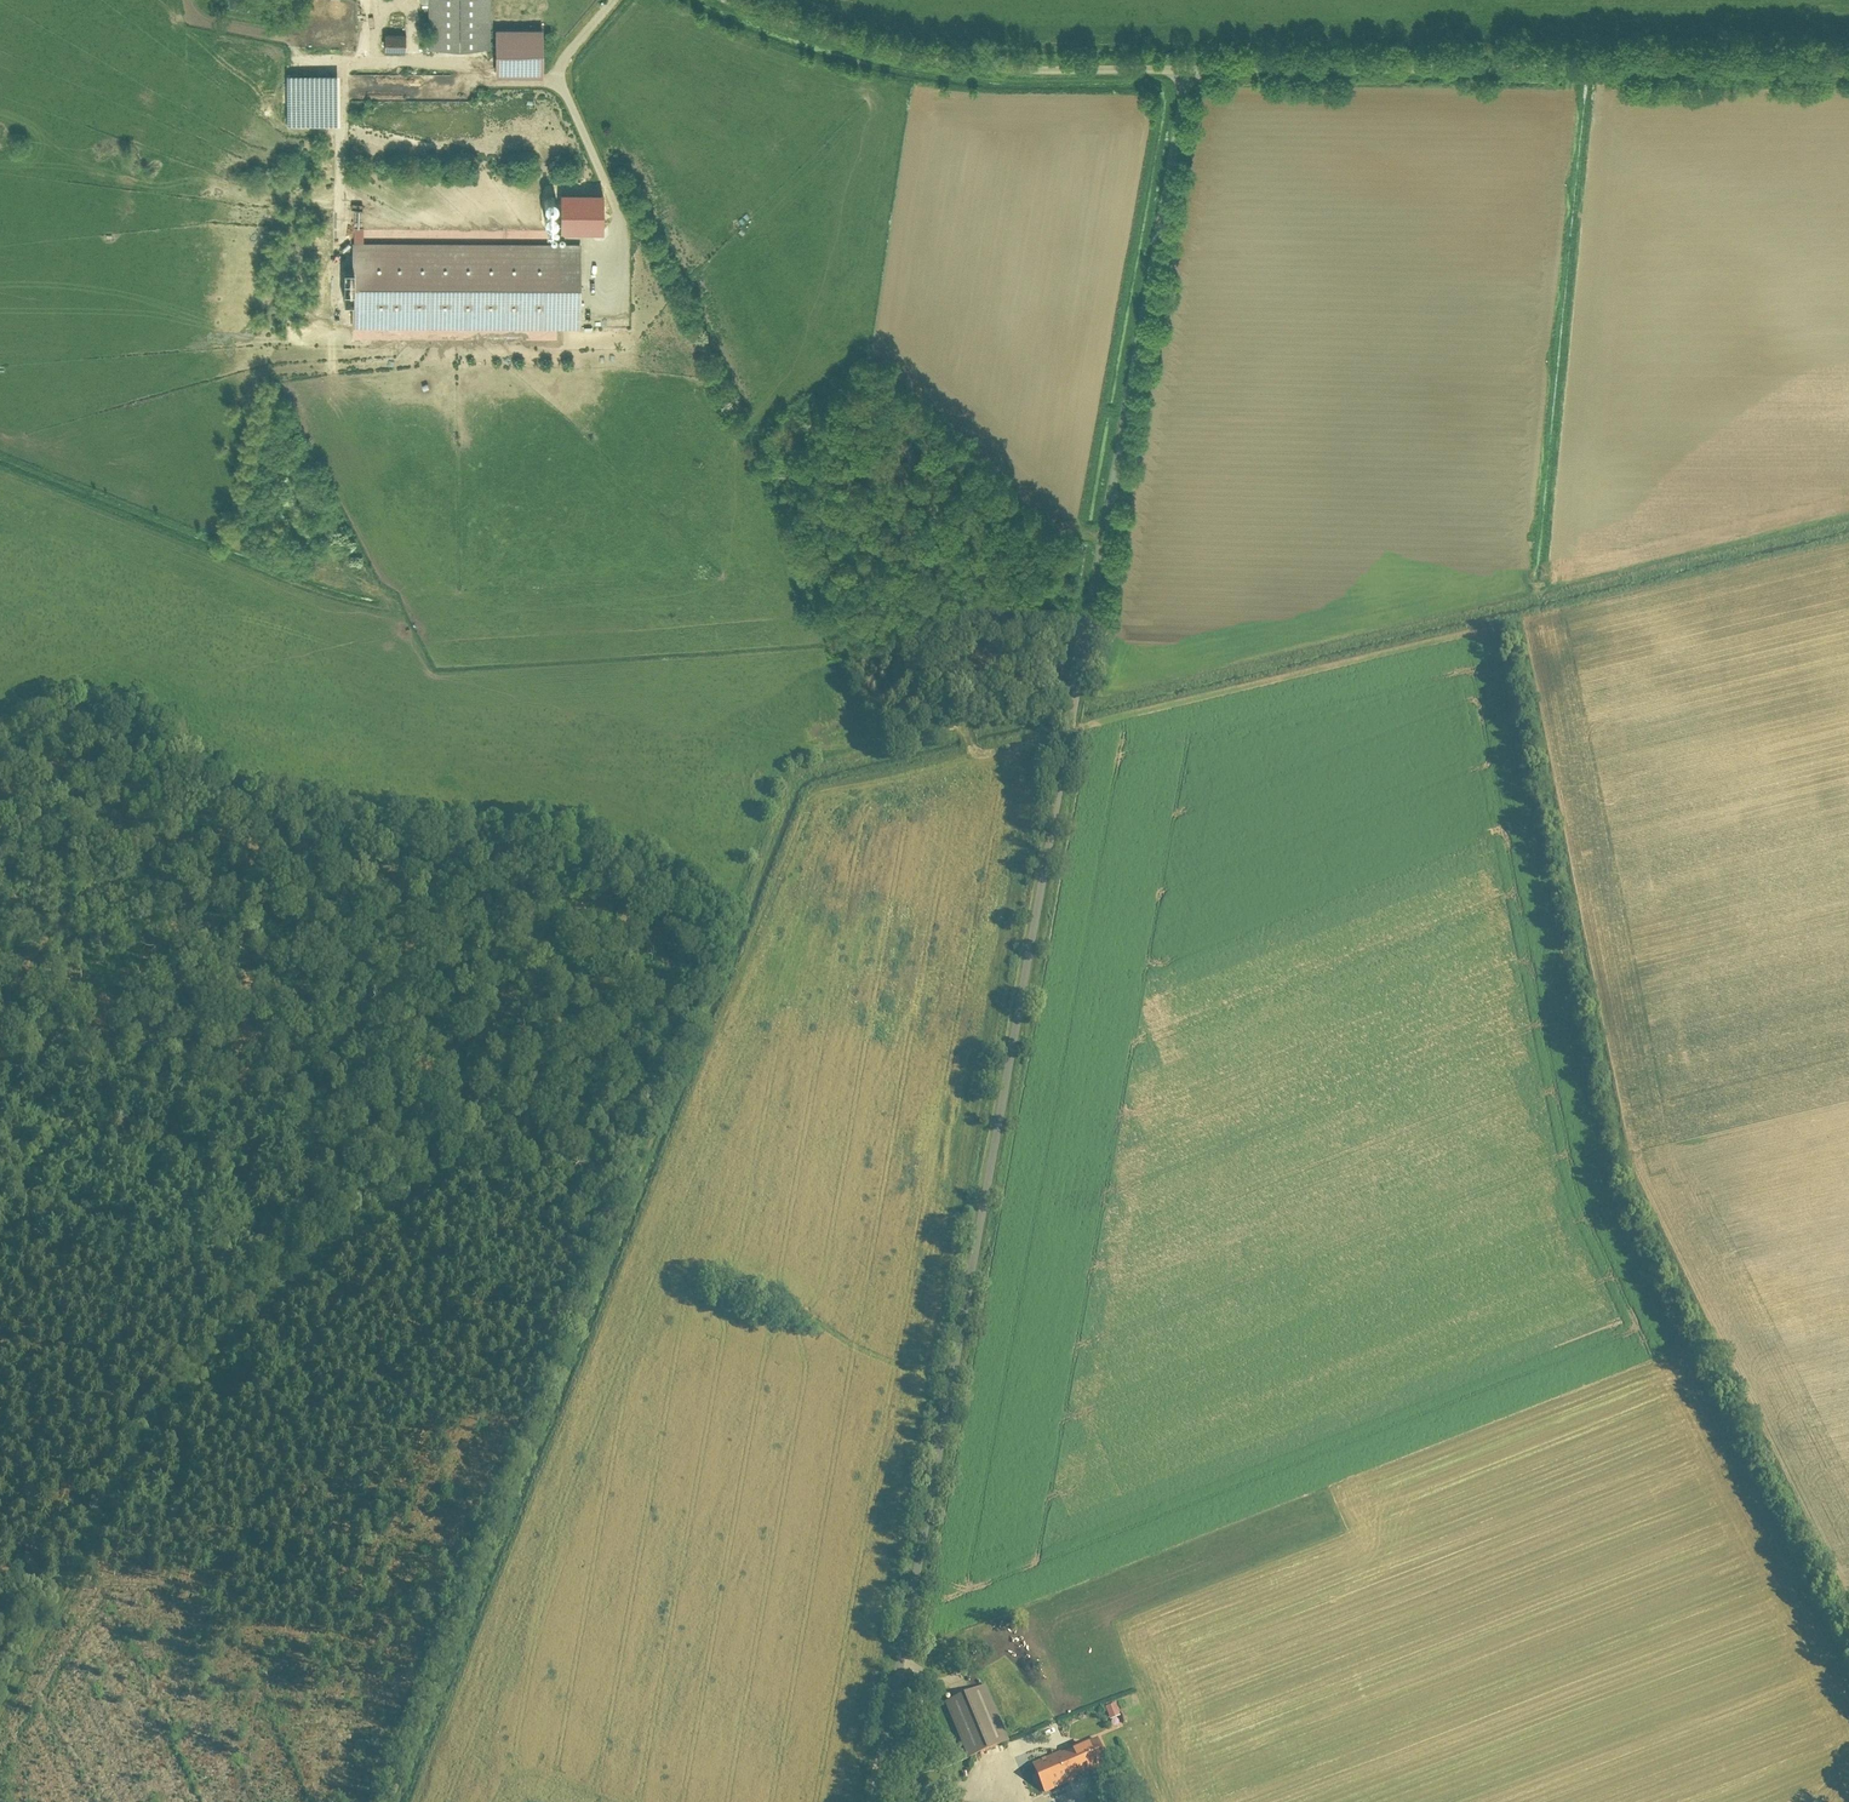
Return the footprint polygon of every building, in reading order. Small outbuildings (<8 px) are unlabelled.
[(425,42),(493,41),(493,0),(424,0),(425,42)] [(385,27),(386,41),(403,41),(403,27),(385,27)] [(342,72),(306,73),(307,124),(344,123),(342,72)] [(353,236),(351,236),(351,322),(579,323),(579,236),(363,236),(363,223),(353,223),(353,236)] [(948,1704),(970,1756),(1005,1741),(983,1689),(948,1704)] [(1118,1708),(1106,1711),(1110,1724),(1122,1720),(1118,1708)] [(1091,1742),(1012,1775),(1021,1797),(1100,1764),(1091,1742)]
